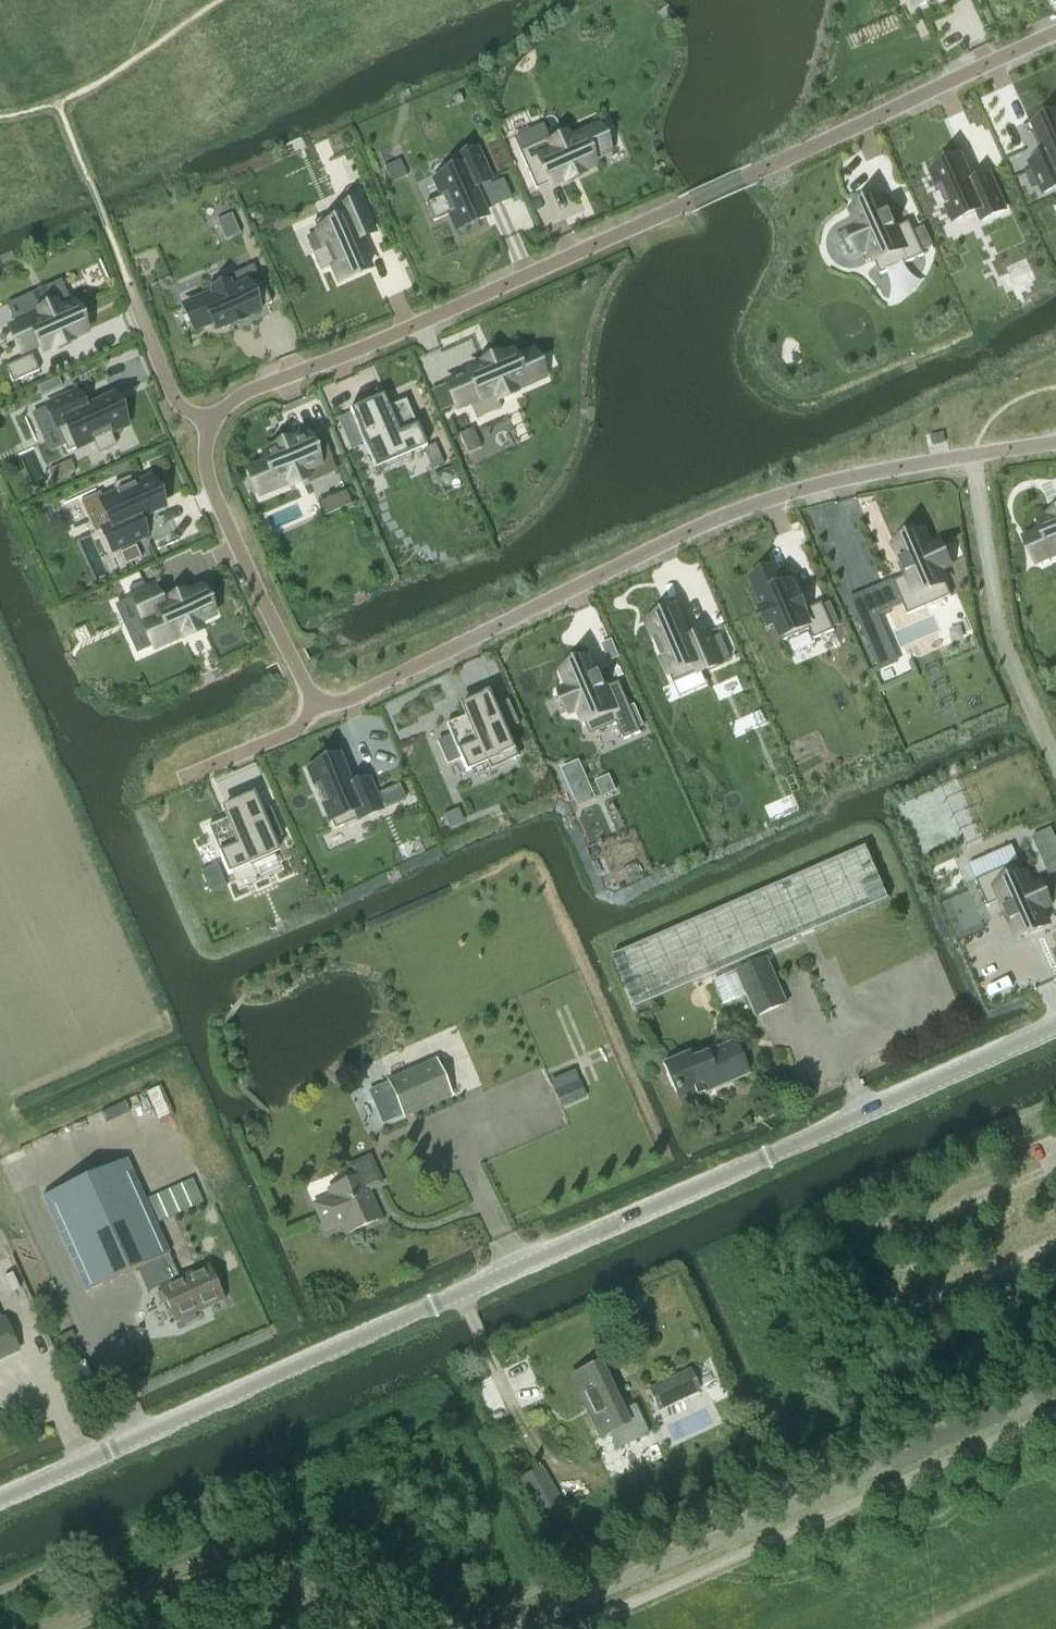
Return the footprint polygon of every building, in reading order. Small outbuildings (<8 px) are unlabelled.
[(1031,163),(1044,193),(1055,188),(1055,117),(1054,118),(1053,117),(1042,123),(1035,127),(1043,144),(1042,144),(1047,155),(1031,163)] [(519,152),(535,190),(550,184),(550,185),(564,179),(565,181),(582,174),(581,171),(592,167),(588,160),(606,152),(605,148),(609,146),(602,130),(598,132),(596,128),(568,140),(566,137),(551,144),(549,138),(519,152)] [(441,197),(426,204),(434,221),(449,215),(456,230),(466,225),(467,226),(479,221),(478,220),(485,217),(483,212),(472,188),(489,181),(490,181),(476,151),(454,161),(458,170),(434,181),(441,197)] [(943,168),(932,173),(939,188),(938,188),(946,206),(947,205),(954,221),(978,210),(982,220),(1005,210),(989,176),(973,184),(969,176),(961,159),(954,163),(954,162),(942,167),(943,168)] [(851,230),(835,237),(845,259),(861,252),(869,249),(881,275),(924,255),(909,222),(897,227),(890,213),(889,214),(882,199),(853,212),(859,226),(851,230)] [(359,202),(313,223),(317,232),(324,248),(313,253),(321,271),(332,266),(339,281),(349,277),(350,278),(362,272),(361,272),(368,268),(356,240),(373,232),(359,202)] [(213,294),(184,306),(195,330),(213,322),(216,329),(226,325),(227,327),(244,320),(243,317),(257,311),(257,310),(271,303),(260,278),(259,279),(232,291),(226,278),(226,277),(209,285),(213,294)] [(39,316),(11,329),(22,352),(40,344),(43,351),(53,347),(55,349),(71,342),(70,339),(84,333),(72,306),(58,313),(55,305),(37,313),(39,316)] [(469,374),(447,383),(458,408),(494,393),(497,400),(514,393),(513,390),(541,378),(531,354),(513,362),(510,354),(499,359),(498,356),(481,364),(482,366),(468,372),(469,374)] [(32,355),(5,367),(12,383),(39,371),(32,355)] [(76,393),(46,406),(47,407),(64,446),(67,452),(92,441),(98,453),(116,445),(110,433),(126,426),(121,416),(122,415),(116,404),(112,397),(84,410),(76,393)] [(353,409),(349,410),(364,444),(368,442),(376,461),(400,451),(402,456),(421,448),(422,449),(426,447),(405,400),(385,409),(372,415),(368,405),(354,411),(354,410),(353,409)] [(267,463),(249,470),(259,494),(288,482),(289,486),(306,479),(306,478),(303,470),(331,459),(332,458),(321,433),(306,439),(306,438),(292,444),(291,441),(274,449),(275,451),(264,456),(267,463)] [(116,494),(101,501),(111,525),(101,529),(112,552),(145,536),(138,519),(162,508),(159,501),(160,501),(155,489),(154,489),(149,479),(134,486),(130,478),(113,486),(116,494)] [(1027,539),(1037,562),(1055,554),(1055,514),(1051,516),(1052,519),(1041,523),(1045,530),(1027,539)] [(906,576),(893,581),(908,615),(951,596),(940,570),(948,567),(938,544),(930,548),(924,533),(895,546),(901,560),(899,561),(906,576)] [(776,569),(753,579),(765,608),(762,609),(769,626),(776,623),(784,641),(806,632),(810,641),(834,631),(822,603),(806,610),(798,594),(796,595),(791,584),(784,587),(776,569)] [(152,587),(132,597),(154,646),(154,647),(182,634),(184,638),(201,630),(198,623),(212,616),(200,590),(186,596),(185,594),(168,601),(169,604),(161,607),(152,587)] [(659,620),(648,624),(655,640),(654,640),(662,658),(663,658),(674,683),(720,663),(707,633),(690,640),(685,629),(678,612),(671,615),(670,614),(658,619),(659,620)] [(877,614),(859,622),(880,671),(898,664),(877,614)] [(562,693),(559,694),(566,712),(570,710),(571,713),(579,710),(590,736),(617,724),(624,740),(641,733),(619,682),(607,688),(601,673),(599,674),(593,660),(563,673),(569,687),(561,690),(562,693)] [(466,716),(446,724),(466,772),(470,770),(470,769),(486,762),(490,771),(516,759),(513,752),(517,750),(492,691),(488,693),(488,694),(462,705),(466,716)] [(520,725),(515,713),(503,717),(508,729),(520,725)] [(319,766),(308,771),(315,786),(314,786),(322,804),(323,804),(334,830),(381,810),(368,779),(351,787),(346,775),(345,775),(338,758),(331,761),(331,760),(319,765),(319,766)] [(380,793),(386,807),(405,799),(399,785),(380,793)] [(228,818),(207,827),(228,875),(232,873),(232,872),(278,851),(267,827),(253,793),(249,795),(249,796),(223,808),(228,818)] [(1012,845),(969,864),(976,880),(988,907),(1002,901),(1005,909),(1004,909),(1010,924),(1012,923),(1018,937),(1047,924),(1041,910),(1049,906),(1039,884),(1031,887),(1020,861),(1019,861),(1012,845)] [(867,847),(613,956),(635,1008),(889,899),(867,847)] [(216,866),(201,872),(210,892),(225,885),(216,866)] [(724,1004),(748,994),(757,1014),(787,1001),(767,957),(737,971),(738,971),(714,981),(724,1004)] [(734,1041),(691,1060),(688,1054),(666,1063),(684,1105),(696,1100),(695,1097),(748,1074),(734,1041)] [(388,1083),(368,1092),(382,1124),(402,1115),(403,1117),(451,1096),(435,1061),(387,1081),(388,1083)] [(578,1081),(553,1092),(559,1106),(584,1095),(578,1081)] [(139,1094),(146,1117),(169,1110),(162,1086),(139,1094)] [(383,1184),(371,1157),(350,1166),(355,1178),(330,1189),(333,1196),(315,1203),(325,1227),(343,1219),(349,1233),(382,1218),(369,1189),(383,1184)] [(126,1159),(41,1196),(84,1292),(159,1258),(168,1254),(169,1254),(156,1224),(203,1203),(192,1179),(145,1201),(126,1159)] [(168,1254),(159,1258),(170,1282),(159,1287),(175,1321),(223,1300),(208,1266),(179,1278),(168,1254)] [(18,1351),(3,1319),(0,1321),(0,1359),(18,1351)] [(630,1347),(621,1351),(626,1362),(635,1358),(630,1347)] [(625,1410),(602,1362),(571,1377),(601,1437),(610,1433),(617,1448),(648,1433),(634,1405),(625,1410)] [(689,1368),(649,1388),(659,1408),(699,1389),(689,1368)] [(551,1482),(527,1495),(541,1520),(565,1507),(551,1482)]
